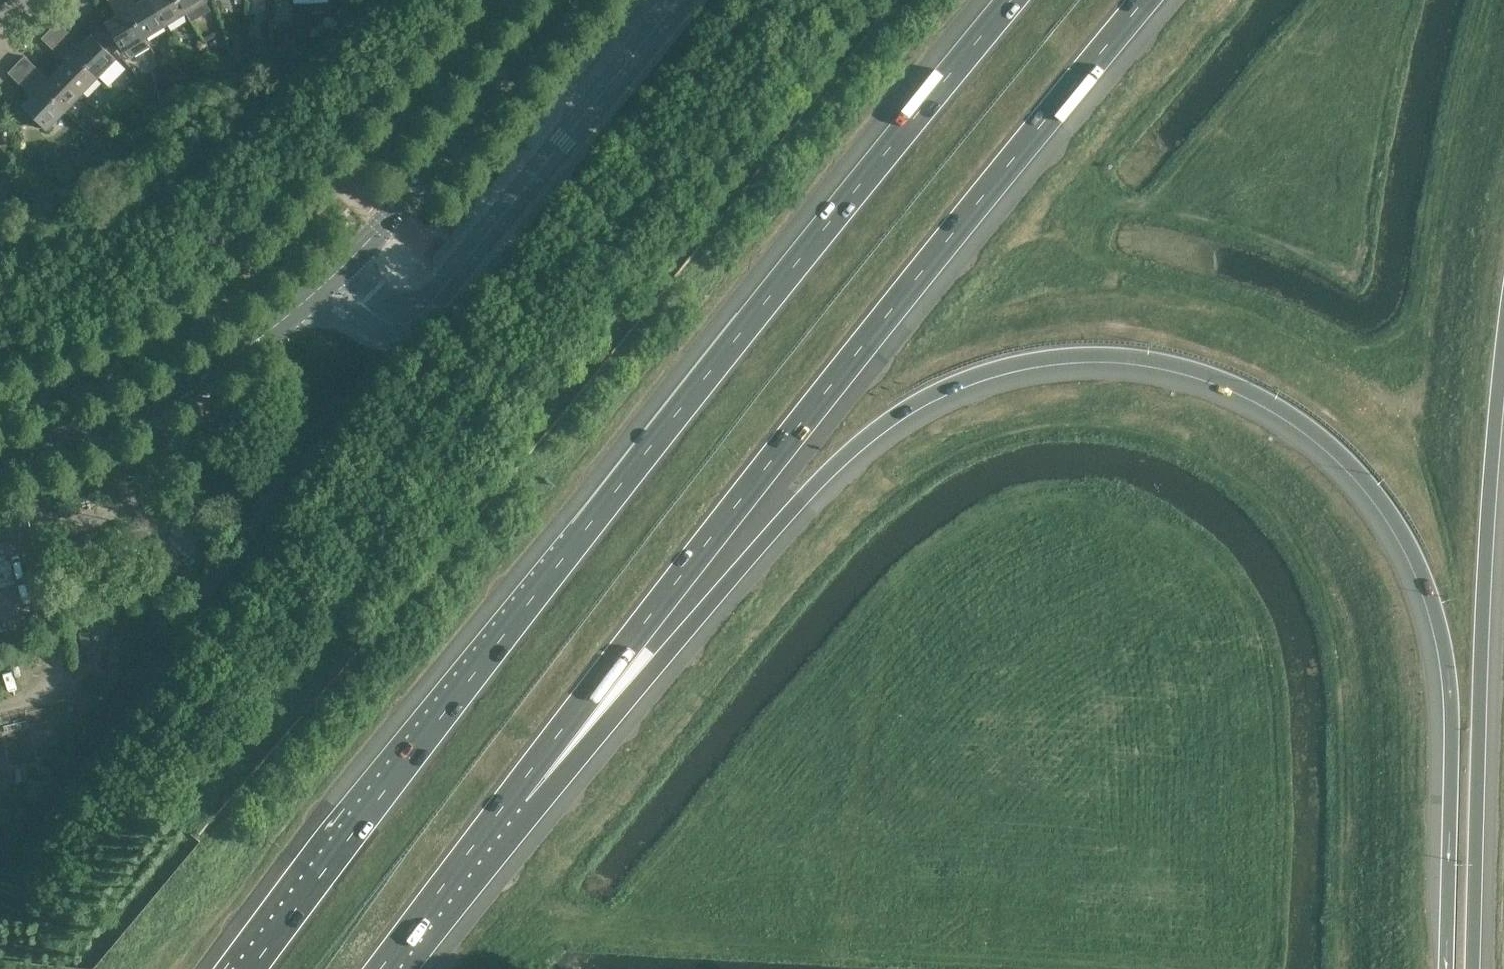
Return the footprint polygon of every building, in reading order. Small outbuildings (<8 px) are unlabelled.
[(121,0),(107,0),(116,15),(99,26),(107,38),(113,34),(123,51),(124,50),(127,54),(129,56),(132,56),(135,55),(150,46),(144,37),(121,0)] [(144,37),(165,25),(149,0),(142,0),(137,3),(135,0),(121,0),(144,37)] [(165,25),(185,12),(178,0),(149,0),(165,25)] [(185,12),(191,21),(211,9),(205,0),(178,0),(185,12)] [(81,45),(61,25),(57,21),(49,29),(98,76),(114,59),(90,35),(81,45)] [(311,40),(310,33),(303,25),(297,26),(298,41),(311,40)] [(81,93),(98,76),(49,29),(41,37),(65,61),(57,70),(81,93)] [(295,38),(286,40),(287,48),(297,46),(295,38)] [(48,79),(24,55),(15,64),(64,111),(81,93),(57,70),(48,79)] [(64,111),(15,64),(7,72),(32,96),(22,106),(32,114),(46,129),(61,114),(64,111)] [(210,74),(204,73),(199,77),(201,83),(207,84),(211,80),(210,74)] [(141,117),(147,112),(139,101),(133,105),(141,117)] [(77,625),(82,645),(91,642),(87,631),(85,623),(77,625)]
